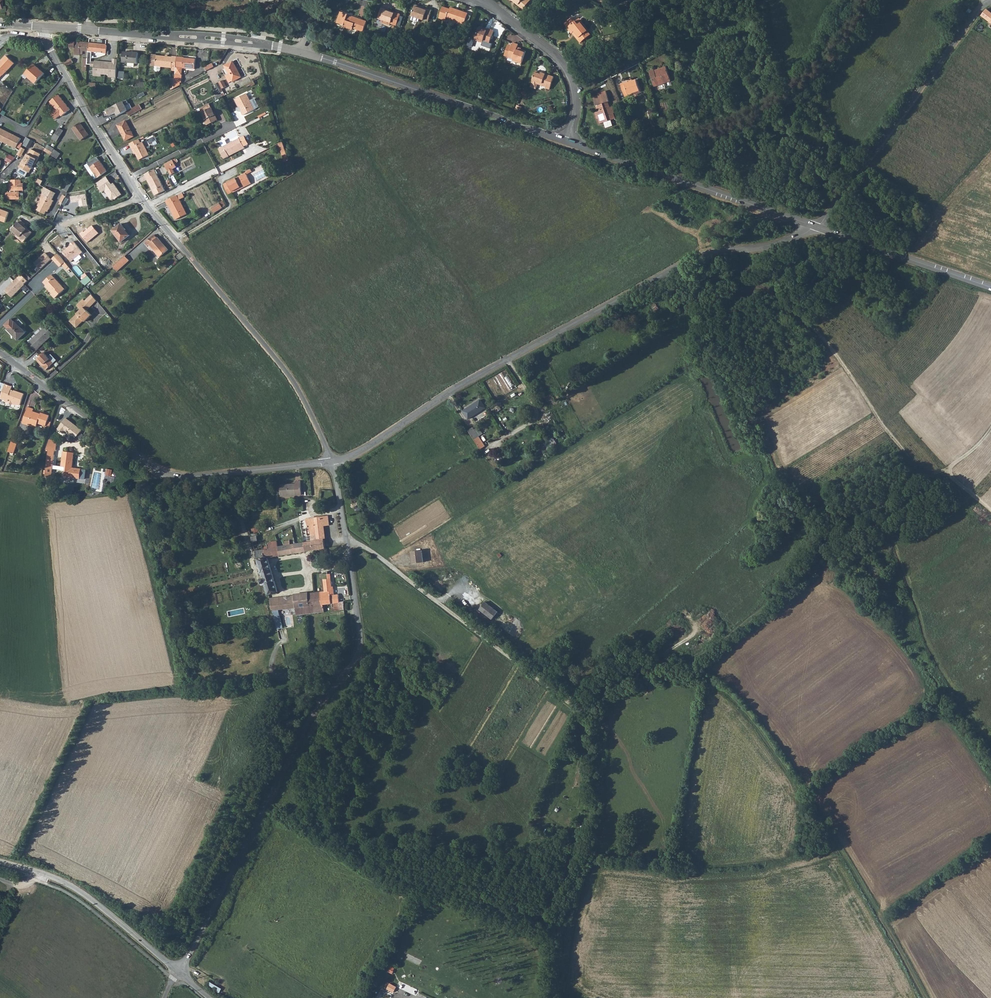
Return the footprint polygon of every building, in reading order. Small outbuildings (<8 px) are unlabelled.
[(530,0),(513,0),(515,2),(514,2),(523,9),(530,0)] [(420,8),(421,6),(416,5),(411,19),(414,21),(414,20),(418,21),(419,18),(428,21),(432,12),(420,8)] [(450,10),(442,7),(438,18),(446,21),(447,18),(464,24),(468,13),(450,7),(450,10)] [(400,15),(389,11),(389,12),(385,11),(385,10),(385,9),(381,8),(378,18),(381,19),(391,23),(397,25),(400,15)] [(981,16),(989,22),(990,20),(990,13),(985,9),(981,16)] [(363,31),(366,21),(352,16),(352,17),(351,18),(347,16),(348,15),(348,14),(340,12),(337,23),(344,25),(344,27),(352,30),(353,28),(363,31)] [(572,17),(564,23),(567,27),(567,28),(571,33),(572,33),(573,31),(576,35),(585,27),(581,22),(578,24),(576,21),(575,21),(572,17)] [(591,34),(585,27),(576,35),(575,35),(581,42),(591,34)] [(487,28),(487,30),(487,31),(484,30),(484,29),(479,28),(475,38),(483,41),(481,45),(490,48),(492,43),(490,43),(494,31),(487,28)] [(80,42),(70,41),(69,48),(74,48),(73,55),(80,56),(80,55),(80,42)] [(88,52),(89,43),(80,42),(80,55),(82,55),(82,51),(88,52)] [(513,42),(512,46),(508,57),(513,59),(513,61),(521,63),(525,52),(521,51),(521,48),(517,47),(518,44),(513,42)] [(105,44),(89,43),(88,52),(87,63),(91,64),(92,52),(102,53),(101,54),(106,54),(106,45),(105,44)] [(137,64),(138,54),(124,52),(123,63),(128,63),(127,66),(134,67),(134,64),(137,64)] [(176,66),(177,56),(173,56),(156,55),(156,54),(152,54),(151,65),(155,66),(154,70),(155,71),(159,72),(160,70),(161,66),(172,67),(172,66),(176,67),(176,66)] [(6,56),(0,62),(0,78),(14,63),(6,56)] [(185,57),(177,56),(176,66),(183,66),(182,68),(194,69),(195,59),(185,58),(185,57)] [(109,75),(109,77),(116,77),(118,58),(112,58),(112,61),(95,60),(95,61),(91,61),(91,67),(94,67),(93,76),(101,76),(101,75),(109,75)] [(224,65),(228,74),(232,81),(232,82),(242,77),(233,61),(224,65)] [(45,73),(34,64),(25,74),(35,84),(45,73)] [(665,66),(658,69),(658,70),(654,71),(654,70),(653,69),(649,70),(654,86),(670,81),(665,66)] [(541,74),(535,72),(530,87),(536,89),(538,82),(547,85),(546,88),(550,89),(554,77),(541,73),(541,74)] [(181,82),(182,74),(175,74),(175,78),(174,86),(174,88),(180,85),(180,84),(180,83),(181,82)] [(636,79),(632,80),(628,81),(628,80),(620,83),(625,96),(628,95),(628,94),(639,90),(636,79)] [(215,84),(219,93),(223,91),(222,89),(226,87),(223,80),(215,84)] [(598,95),(593,97),(597,111),(594,112),(597,119),(598,118),(600,118),(602,123),(615,119),(613,113),(614,113),(612,106),(610,107),(608,102),(609,101),(606,91),(598,94),(598,95)] [(239,104),(240,106),(242,111),(241,112),(243,115),(255,109),(246,93),(235,99),(237,105),(239,104)] [(58,95),(50,101),(55,109),(50,113),(55,119),(60,115),(61,116),(70,109),(58,95)] [(126,100),(106,110),(110,116),(115,113),(117,116),(126,111),(128,110),(126,107),(129,105),(126,100)] [(213,112),(209,103),(199,108),(203,116),(205,119),(204,120),(207,125),(217,120),(215,115),(213,112)] [(126,111),(129,115),(142,109),(139,104),(128,110),(126,111)] [(125,140),(134,136),(126,120),(116,124),(125,140)] [(81,141),(89,135),(80,123),(72,128),(81,141)] [(64,130),(59,127),(53,138),(58,141),(64,130)] [(21,138),(7,131),(2,142),(15,149),(16,147),(19,141),(21,138)] [(239,138),(244,147),(248,145),(244,136),(239,138)] [(26,137),(22,145),(29,148),(33,141),(26,137)] [(241,150),(244,148),(244,147),(239,138),(228,144),(223,146),(219,149),(224,158),(229,156),(228,154),(240,148),(241,150)] [(140,144),(138,139),(129,144),(131,148),(132,148),(135,154),(139,160),(149,155),(142,143),(140,144)] [(25,149),(21,147),(17,155),(21,157),(25,149)] [(22,163),(20,163),(16,172),(25,177),(27,172),(29,172),(33,164),(34,165),(40,154),(30,149),(27,155),(26,154),(23,160),(22,163)] [(51,154),(57,159),(60,153),(54,149),(51,154)] [(8,154),(5,160),(10,163),(13,157),(8,154)] [(94,179),(107,171),(97,157),(88,163),(90,167),(87,169),(94,179)] [(175,164),(172,159),(164,164),(168,171),(170,175),(175,172),(173,168),(176,167),(175,164)] [(154,169),(144,174),(147,179),(148,178),(154,189),(152,190),(155,195),(165,190),(154,169)] [(106,177),(98,183),(101,187),(100,187),(102,191),(105,189),(112,199),(114,198),(115,199),(121,194),(114,184),(112,185),(110,185),(108,182),(109,181),(106,177)] [(240,187),(240,188),(245,186),(241,178),(236,180),(236,179),(235,178),(223,184),(228,194),(232,192),(232,191),(240,187)] [(21,183),(21,180),(11,180),(11,184),(10,184),(10,191),(11,191),(11,193),(6,193),(6,199),(20,199),(20,191),(24,191),(24,183),(21,183)] [(47,209),(48,210),(53,201),(52,200),(55,194),(44,188),(41,195),(42,196),(40,200),(41,200),(35,210),(44,214),(46,212),(47,209)] [(184,196),(182,192),(165,201),(168,205),(168,204),(176,219),(187,214),(179,199),(184,196)] [(86,194),(71,197),(72,203),(79,202),(80,207),(88,205),(86,194)] [(214,213),(223,208),(226,206),(223,201),(220,203),(219,202),(211,208),(214,213)] [(5,222),(9,212),(3,210),(2,210),(0,210),(0,220),(5,222)] [(19,238),(24,243),(32,232),(27,228),(27,229),(23,226),(25,224),(20,220),(12,230),(18,235),(20,237),(19,238)] [(93,225),(83,233),(87,238),(97,230),(93,225)] [(130,235),(122,225),(113,231),(121,242),(130,235)] [(160,257),(168,250),(157,238),(154,235),(145,243),(148,246),(149,245),(160,257)] [(71,245),(63,252),(71,261),(82,252),(73,241),(70,244),(71,245)] [(45,253),(34,263),(40,270),(51,259),(45,253)] [(102,263),(108,271),(110,269),(113,266),(119,261),(117,258),(112,253),(102,263)] [(65,263),(57,254),(52,259),(60,267),(65,263)] [(129,260),(125,256),(119,261),(113,266),(117,271),(129,260)] [(55,298),(62,291),(59,288),(62,286),(51,274),(43,282),(46,285),(45,286),(52,294),(51,295),(55,298)] [(7,281),(0,288),(0,291),(5,297),(14,288),(7,281)] [(84,319),(91,313),(86,308),(95,300),(91,294),(83,300),(81,298),(76,303),(80,307),(69,318),(75,325),(83,318),(84,319)] [(18,319),(14,322),(20,328),(23,324),(18,319)] [(20,328),(14,322),(7,329),(18,340),(25,333),(20,328)] [(25,341),(35,351),(44,343),(53,334),(44,324),(25,341)] [(46,370),(56,360),(50,354),(48,357),(43,352),(36,359),(46,370)] [(16,403),(20,404),(23,393),(13,390),(13,392),(10,391),(10,389),(11,385),(4,383),(0,396),(0,397),(5,399),(7,400),(7,402),(12,403),(13,402),(16,403)] [(480,399),(463,411),(468,419),(485,408),(480,399)] [(49,427),(51,422),(48,420),(49,415),(40,412),(40,413),(33,411),(33,408),(27,406),(24,417),(30,420),(28,424),(36,427),(37,423),(49,427)] [(81,430),(66,418),(60,426),(65,430),(64,431),(69,435),(72,436),(73,434),(76,437),(81,430)] [(468,431),(479,449),(485,446),(478,436),(474,430),(473,427),(468,431)] [(554,437),(539,445),(542,451),(558,444),(554,437)] [(12,440),(8,451),(13,453),(17,442),(12,440)] [(46,474),(52,475),(55,451),(49,450),(46,474)] [(64,477),(80,479),(80,478),(85,479),(86,470),(81,469),(81,468),(73,467),(74,453),(63,451),(61,466),(64,467),(64,468),(64,469),(65,469),(64,477)] [(301,481),(296,481),(295,484),(280,484),(281,496),(302,495),(301,481)] [(317,540),(324,539),(323,526),(330,526),(329,515),(315,517),(316,533),(317,540)] [(311,534),(316,533),(315,517),(306,519),(307,526),(310,526),(311,534)] [(321,549),(325,548),(324,539),(317,540),(316,533),(311,534),(312,541),(304,542),(306,551),(321,549)] [(306,551),(304,542),(290,544),(290,540),(284,540),(284,545),(278,546),(280,555),(306,551)] [(268,557),(280,555),(278,546),(269,548),(268,548),(268,547),(267,546),(266,546),(265,547),(264,547),(264,548),(263,549),(265,557),(268,557)] [(265,584),(268,594),(278,592),(269,560),(268,557),(265,557),(263,549),(257,550),(256,548),(254,548),(262,576),(260,577),(259,578),(261,584),(263,585),(265,584)] [(422,550),(412,551),(413,563),(423,562),(422,550)] [(332,603),(339,602),(338,594),(335,595),(334,589),(332,589),(331,579),(323,579),(325,591),(325,597),(322,597),(322,604),(324,604),(332,603)] [(283,627),(282,624),(278,610),(283,609),(296,608),(296,615),(325,611),(324,604),(322,604),(322,597),(315,598),(315,606),(310,606),(309,598),(308,593),(308,592),(294,593),(294,595),(295,599),(271,602),(272,609),(278,629),(283,627)] [(344,609),(344,602),(339,602),(332,603),(333,610),(344,609)] [(484,602),(478,609),(491,619),(497,612),(484,602)] [(296,608),(283,609),(284,616),(296,615),(296,608)] [(599,667),(602,671),(609,666),(606,663),(609,660),(606,656),(599,663),(601,665),(599,667)] [(209,981),(207,985),(218,992),(221,987),(209,981)] [(390,982),(387,988),(394,992),(397,986),(390,982)]
